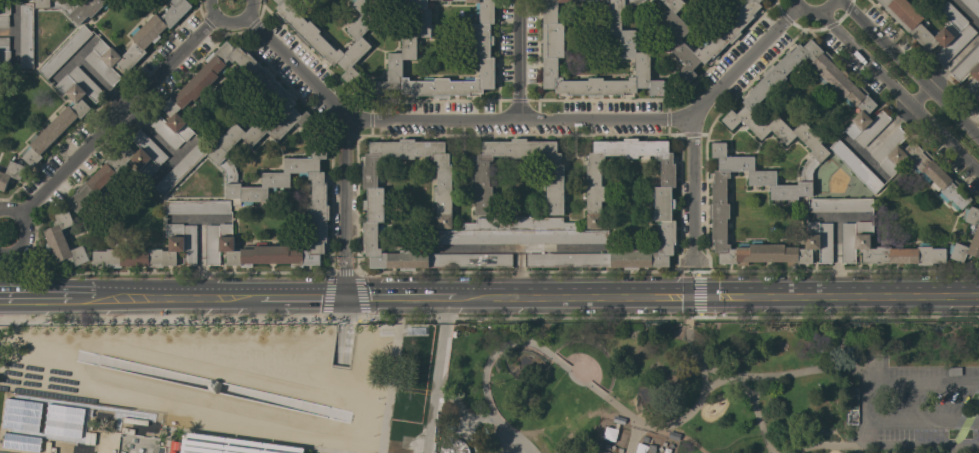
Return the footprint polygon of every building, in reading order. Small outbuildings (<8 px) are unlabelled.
[(80,7),(87,0),(108,0),(90,18),(88,15),(78,25),(62,10),(58,8),(35,8),(35,0),(69,0),(76,7),(78,4),(80,7)] [(169,1),(170,0),(186,0),(192,6),(169,29),(167,26),(158,35),(161,37),(154,43),(152,41),(144,49),(146,52),(126,72),(116,63),(111,67),(121,77),(111,87),(83,58),(92,49),(91,48),(100,39),(109,48),(111,46),(121,57),(135,43),(130,38),(155,13),(159,18),(173,4),(169,1)] [(351,5),(356,0),(377,0),(366,11),(376,20),(361,36),(371,46),(358,59),(359,60),(357,63),(356,62),(354,63),(355,64),(353,66),(352,66),(351,66),(363,78),(353,89),(340,76),(345,71),(336,62),(333,66),(325,58),(324,59),(308,43),(306,46),(295,35),(297,33),(281,17),(283,15),(275,8),(278,5),(273,0),(290,0),(294,3),(291,6),(307,22),(309,20),(320,31),(318,33),(328,43),(331,40),(338,47),(335,50),(336,51),(339,48),(343,53),(356,40),(346,30),(361,15),(351,5)] [(452,1),(452,0),(494,0),(494,24),(490,24),(490,36),(493,36),(493,45),(490,45),(490,57),(494,57),(494,89),(482,89),(482,93),(472,93),(472,95),(449,95),(449,98),(434,98),(434,96),(412,95),(412,93),(401,93),(401,89),(389,89),(389,95),(373,95),(373,81),(387,81),(387,53),(401,53),(401,31),(415,31),(415,10),(412,10),(412,6),(403,6),(394,3),(391,0),(426,0),(426,9),(430,9),(430,24),(434,24),(434,36),(430,35),(430,37),(416,37),(416,59),(402,59),(402,77),(409,77),(409,81),(423,81),(423,77),(433,77),(433,81),(434,81),(434,78),(449,78),(449,81),(451,81),(451,77),(460,77),(460,81),(475,81),(475,77),(479,77),(479,57),(473,57),(469,57),(469,46),(473,46),(473,36),(469,36),(469,24),(473,24),(473,23),(479,23),(479,22),(475,22),(475,12),(479,12),(479,9),(475,9),(475,2),(465,2),(465,1),(452,1)] [(610,8),(609,0),(645,0),(643,2),(635,5),(624,5),(624,9),(621,9),(621,30),(635,30),(635,52),(649,52),(649,70),(651,70),(651,74),(649,74),(649,76),(651,76),(651,78),(649,78),(650,80),(663,80),(664,95),(649,95),(649,88),(636,88),(636,92),(625,92),(626,95),(603,95),(603,98),(588,98),(588,95),(565,95),(565,93),(555,93),(554,88),(543,89),(543,58),(542,58),(542,23),(543,23),(542,0),(571,0),(571,2),(557,2),(557,23),(564,23),(564,57),(557,57),(558,77),(562,77),(562,80),(588,80),(588,78),(603,77),(603,80),(628,80),(628,77),(635,77),(635,73),(631,73),(630,72),(630,70),(631,68),(635,68),(635,65),(632,65),(630,64),(630,62),(631,61),(633,60),(635,61),(635,58),(621,59),(620,36),(607,37),(606,8),(610,8)] [(747,3),(744,0),(761,0),(758,3),(761,6),(753,14),(755,15),(739,31),(741,33),(731,44),(728,42),(713,58),(711,56),(704,64),(700,61),(691,70),(696,75),(686,85),(676,75),(686,65),(684,64),(683,65),(681,63),(682,62),(681,60),(680,61),(678,59),(679,58),(666,45),(675,35),(660,20),(670,9),(660,0),(682,0),(685,3),(675,14),(682,21),(685,18),(692,26),(689,28),(690,29),(680,39),(693,52),(698,47),(700,50),(701,49),(699,46),(705,39),(708,42),(710,40),(708,37),(714,30),(717,33),(718,32),(716,30),(727,19),(729,21),(747,3)] [(907,32),(876,0),(906,0),(923,18),(919,22),(933,37),(943,26),(944,27),(946,24),(943,21),(946,18),(937,10),(946,2),(947,1),(968,22),(967,23),(977,32),(943,66),(942,66),(933,57),(943,47),(940,44),(940,45),(937,45),(936,44),(928,53),(908,32),(907,32)] [(978,0),(978,19),(960,0),(978,0)] [(8,28),(0,28),(0,1),(10,1),(10,14),(8,14),(8,28)] [(33,68),(19,68),(19,3),(33,3),(33,68)] [(82,24),(92,34),(46,80),(37,70),(82,24)] [(10,68),(0,68),(0,37),(8,37),(8,51),(10,51),(10,68)] [(832,263),(819,263),(818,250),(815,250),(813,252),(812,252),(812,263),(798,264),(798,266),(786,266),(786,262),(748,262),(748,266),(735,266),(735,264),(718,264),(718,252),(714,252),(714,242),(711,242),(711,219),(709,219),(709,204),(711,204),(711,183),(712,183),(712,181),(713,181),(713,170),(718,170),(718,157),(711,157),(711,143),(726,143),(726,157),(754,156),(754,171),(776,171),(776,185),(797,185),(797,181),(801,181),(801,172),(804,162),(810,156),(808,154),(811,151),(796,135),(786,146),(771,130),(760,140),(744,123),(743,124),(740,122),(742,121),(741,120),(731,130),(720,120),(731,109),(736,114),(745,105),(741,102),(749,94),(747,93),(763,77),(761,75),(772,64),(774,66),(790,50),(791,51),(799,44),(802,47),(810,38),(823,51),(824,50),(832,58),(830,61),(840,71),(841,70),(842,70),(844,71),(846,72),(847,74),(847,76),(847,77),(857,88),(860,85),(868,94),(867,95),(877,105),(867,115),(871,120),(881,110),(891,119),(863,148),(853,139),(852,139),(843,130),(852,122),(851,120),(857,114),(852,109),(855,107),(853,105),(850,107),(843,100),(846,98),(845,97),(843,99),(841,97),(839,99),(832,93),(834,90),(827,83),(825,86),(817,78),(820,76),(818,73),(817,74),(810,68),(813,65),(811,63),(812,61),(808,57),(805,61),(802,58),(784,76),(786,78),(776,89),(774,87),(756,105),(758,108),(754,113),(766,125),(776,115),(792,131),(802,121),(822,141),(820,143),(829,153),(814,169),(812,174),(812,196),(798,196),(798,199),(770,200),(770,185),(748,185),(748,171),(730,171),(730,178),(726,178),(726,203),(729,203),(729,219),(726,219),(726,244),(730,244),(730,249),(735,249),(735,247),(738,247),(738,243),(748,243),(748,247),(749,247),(749,244),(751,244),(750,241),(761,240),(761,245),(784,244),(784,247),(798,247),(798,249),(804,249),(804,235),(806,235),(806,222),(819,222),(819,223),(832,223),(832,263)] [(206,225),(219,225),(219,224),(231,224),(231,236),(233,236),(233,247),(240,247),(240,249),(254,249),(254,246),(288,246),(289,248),(302,248),(302,250),(308,250),(308,246),(311,246),(311,220),(309,220),(309,205),(312,205),(311,180),(308,180),(308,172),(289,173),(289,187),(275,187),(275,191),(267,191),(267,201),(252,201),(252,205),(243,205),(243,201),(239,201),(239,198),(225,198),(225,183),(227,183),(226,176),(224,171),(219,164),(218,165),(208,155),(217,145),(215,143),(217,140),(214,137),(221,130),(224,133),(235,122),(245,132),(260,117),(270,127),(283,114),(274,105),(276,102),(260,86),(258,88),(250,80),(252,78),(234,60),(232,63),(231,63),(227,66),(225,65),(224,67),(226,69),(221,74),(219,71),(216,74),(218,77),(194,101),(192,99),(182,109),(180,108),(176,112),(186,122),(185,123),(194,133),(185,142),(184,141),(174,150),(144,120),(154,109),(166,121),(170,117),(160,107),(170,97),(169,96),(177,87),(180,90),(207,63),(204,60),(213,51),(214,53),(226,40),(235,49),(238,46),(246,54),(248,53),(263,68),(265,66),(275,77),(274,78),(288,93),(287,94),(296,103),(293,107),(301,115),(306,111),(316,121),(306,132),(296,122),(295,123),(296,124),(294,126),(294,125),(292,127),(293,128),(290,130),(289,129),(277,142),(267,132),(251,148),(241,137),(226,152),(229,155),(226,157),(230,161),(233,164),(234,167),(237,173),(237,183),(240,183),(240,187),(262,187),(261,172),(283,172),(283,158),(311,158),(311,139),(326,139),(326,159),(319,159),(319,171),(324,171),(324,182),(326,182),(326,184),(326,205),(328,205),(329,220),(326,220),(326,241),(324,241),(324,253),(320,253),(320,265),(303,265),(303,267),(290,267),(290,263),(276,263),(276,265),(275,265),(273,266),(271,267),(270,266),(268,266),(267,265),(267,263),(252,263),(252,267),(240,268),(240,265),(226,265),(226,253),(225,254),(223,252),(219,252),(219,265),(206,265),(206,225)] [(950,73),(978,43),(978,103),(964,88),(972,80),(971,79),(971,76),(971,75),(969,73),(959,83),(950,73)] [(35,133),(37,136),(68,105),(72,100),(65,94),(63,96),(54,87),(66,74),(67,75),(76,65),(105,94),(95,103),(85,93),(83,96),(83,97),(83,98),(83,99),(83,101),(91,108),(88,111),(90,113),(86,117),(84,115),(80,119),(78,117),(40,154),(42,157),(39,161),(41,162),(37,166),(35,165),(32,168),(21,157),(23,156),(20,153),(31,143),(28,140),(35,133)] [(897,126),(898,127),(899,127),(922,150),(924,149),(933,158),(931,160),(951,179),(953,178),(961,186),(959,187),(971,199),(961,210),(959,208),(957,211),(951,205),(953,202),(951,200),(950,201),(949,200),(946,203),(939,196),(942,193),(939,191),(941,190),(939,188),(937,191),(930,184),(933,182),(931,180),(928,182),(920,174),(923,172),(922,171),(921,172),(920,171),(917,174),(910,167),(913,164),(908,159),(890,177),(878,165),(879,164),(869,155),(897,126)] [(168,157),(159,166),(160,167),(149,178),(130,159),(126,163),(127,165),(116,175),(115,174),(97,192),(99,195),(89,206),(86,203),(76,213),(66,202),(76,192),(75,191),(85,180),(86,182),(105,163),(104,162),(124,141),(135,153),(140,148),(130,138),(139,129),(168,157)] [(474,165),(474,164),(476,164),(476,153),(481,153),(481,141),(511,141),(511,138),(526,139),(526,141),(557,141),(557,153),(561,153),(561,163),(563,163),(563,165),(563,215),(548,215),(548,201),(546,201),(546,186),(548,186),(548,161),(545,161),(545,156),(526,156),(526,159),(511,159),(511,156),(493,156),(493,161),(489,161),(489,187),(492,187),(492,201),(489,201),(489,215),(474,215),(474,165)] [(656,172),(656,161),(657,161),(657,155),(638,155),(638,158),(623,158),(623,156),(604,156),(604,160),(600,160),(601,175),(605,175),(605,185),(601,185),(601,186),(604,186),(604,201),(601,201),(601,228),(586,228),(586,165),(586,163),(588,163),(588,153),(593,153),(593,141),(623,141),(623,138),(638,138),(638,141),(668,141),(668,152),(673,152),(673,163),(675,163),(675,187),(671,187),(671,199),(675,199),(675,208),(671,208),(671,221),(675,221),(675,244),(675,250),(673,250),(673,255),(668,255),(668,267),(638,267),(638,270),(623,270),(623,267),(610,267),(528,267),(528,268),(525,268),(525,267),(526,267),(526,254),(609,253),(609,252),(623,252),(623,250),(638,250),(638,252),(657,252),(657,247),(660,247),(660,233),(657,233),(657,223),(660,223),(660,221),(654,221),(654,220),(650,220),(650,209),(654,209),(654,187),(660,187),(660,172),(656,172)] [(365,245),(362,245),(362,221),(366,221),(366,209),(363,209),(363,200),(366,200),(366,188),(362,188),(362,164),(364,164),(364,153),(369,153),(369,142),(399,142),(399,139),(414,139),(414,141),(445,141),(445,153),(449,153),(449,164),(451,164),(451,214),(452,214),(451,229),(437,229),(437,202),(434,202),(434,187),(436,187),(436,161),(433,161),(433,156),(414,156),(414,159),(399,159),(399,156),(381,156),(381,161),(377,161),(377,187),(383,188),(383,222),(377,222),(377,248),(381,248),(381,256),(365,256),(365,245)] [(884,184),(874,194),(828,148),(836,140),(838,139),(884,184)] [(199,141),(209,150),(163,196),(154,187),(199,141)] [(4,192),(0,190),(0,171),(5,173),(10,160),(25,167),(20,180),(10,176),(4,192)] [(808,212),(808,210),(808,198),(873,198),(873,212),(808,212)] [(230,200),(230,214),(166,214),(166,201),(230,200)] [(970,206),(978,210),(978,259),(971,256),(970,258),(968,259),(966,259),(965,258),(963,263),(949,258),(955,242),(968,248),(977,227),(964,221),(965,220),(961,218),(965,208),(968,210),(970,206)] [(74,224),(64,228),(67,235),(63,236),(70,251),(82,245),(89,260),(75,266),(73,261),(70,261),(69,261),(68,260),(67,260),(67,259),(56,263),(51,251),(50,252),(48,251),(47,250),(46,249),(45,247),(45,245),(46,244),(47,243),(42,231),(54,226),(53,225),(53,223),(54,221),(55,220),(53,214),(67,209),(74,224)] [(430,231),(462,230),(461,223),(475,223),(475,218),(507,218),(507,216),(530,216),(530,218),(562,217),(562,222),(576,222),(576,231),(608,230),(608,244),(430,244),(430,231)] [(842,223),(855,223),(855,221),(872,221),(872,235),(869,235),(869,249),(876,248),(876,247),(890,247),(890,248),(917,248),(917,247),(931,247),(931,248),(945,248),(945,263),(932,263),(932,265),(917,265),(917,263),(890,263),(890,265),(876,265),(876,263),(862,263),(862,252),(861,252),(859,250),(859,249),(855,249),(855,264),(843,264),(843,263),(842,263),(842,223)] [(183,224),(183,225),(196,225),(196,265),(183,265),(183,252),(179,252),(178,253),(176,254),(176,265),(162,265),(162,268),(148,268),(148,266),(121,266),(121,268),(106,268),(106,266),(92,266),(92,251),(94,251),(94,248),(106,247),(106,249),(120,249),(120,251),(147,251),(147,249),(162,249),(162,251),(168,251),(168,237),(166,237),(166,224),(183,224)] [(399,253),(399,250),(415,250),(415,253),(428,253),(428,254),(512,254),(512,267),(428,267),(428,268),(415,268),(415,270),(399,270),(399,268),(369,268),(369,257),(381,257),(381,253),(399,253)] [(948,375),(948,367),(961,367),(961,375),(948,375)] [(36,398),(0,393),(0,430),(31,434),(36,398)] [(302,448),(301,452),(180,452),(183,432),(302,448)] [(469,452),(439,452),(440,449),(440,448),(440,447),(440,446),(438,444),(440,442),(442,440),(445,438),(449,437),(451,437),(452,437),(455,437),(458,438),(460,439),(462,441),(463,442),(464,441),(466,444),(468,447),(469,450),(469,452)]
